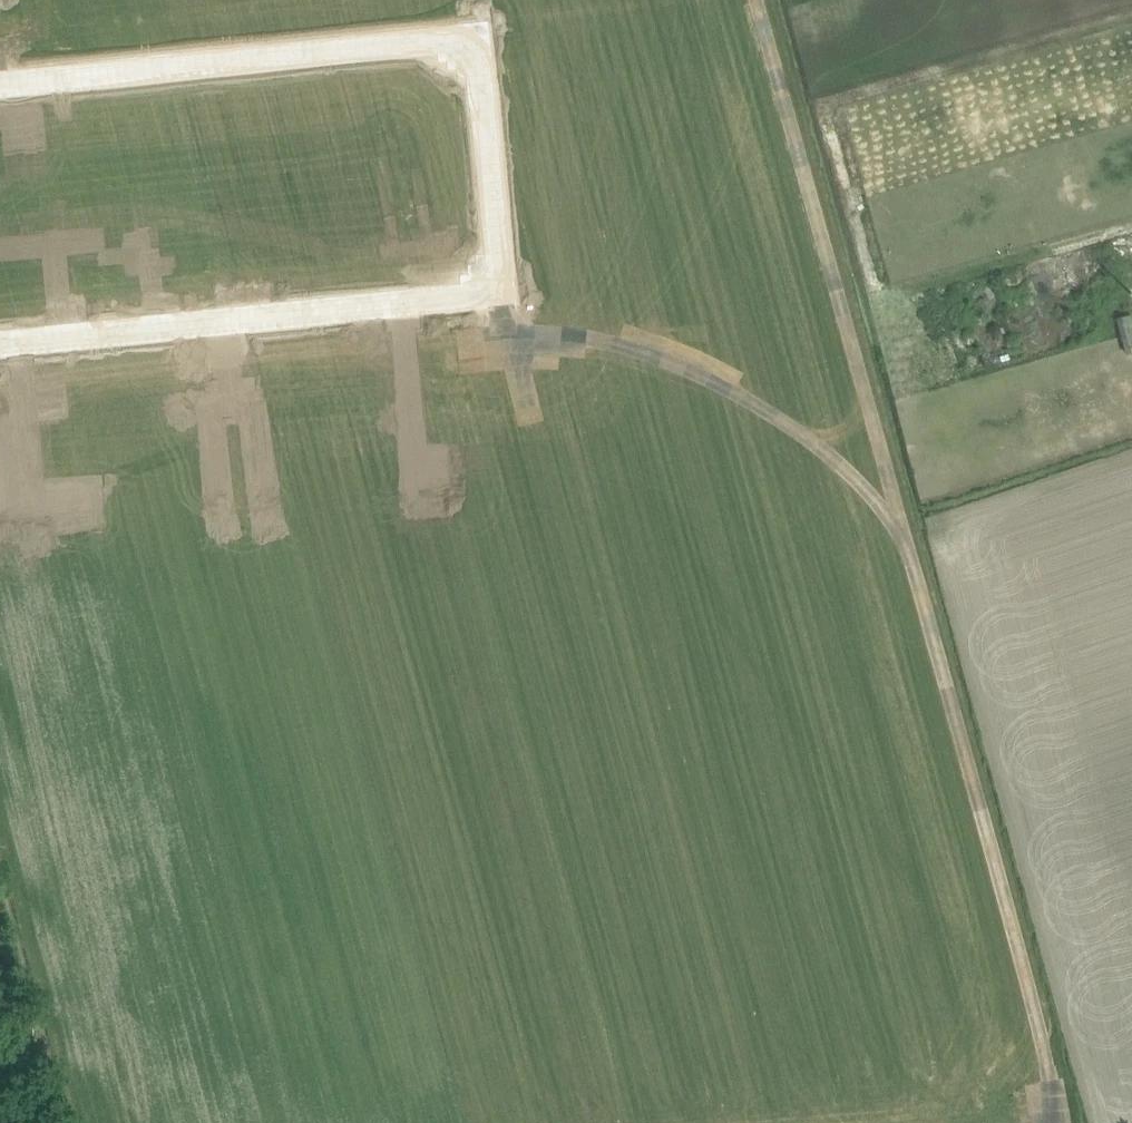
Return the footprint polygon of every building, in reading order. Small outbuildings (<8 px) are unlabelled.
[(1116,319),(1126,354),(1131,352),(1131,315),(1116,319)]
